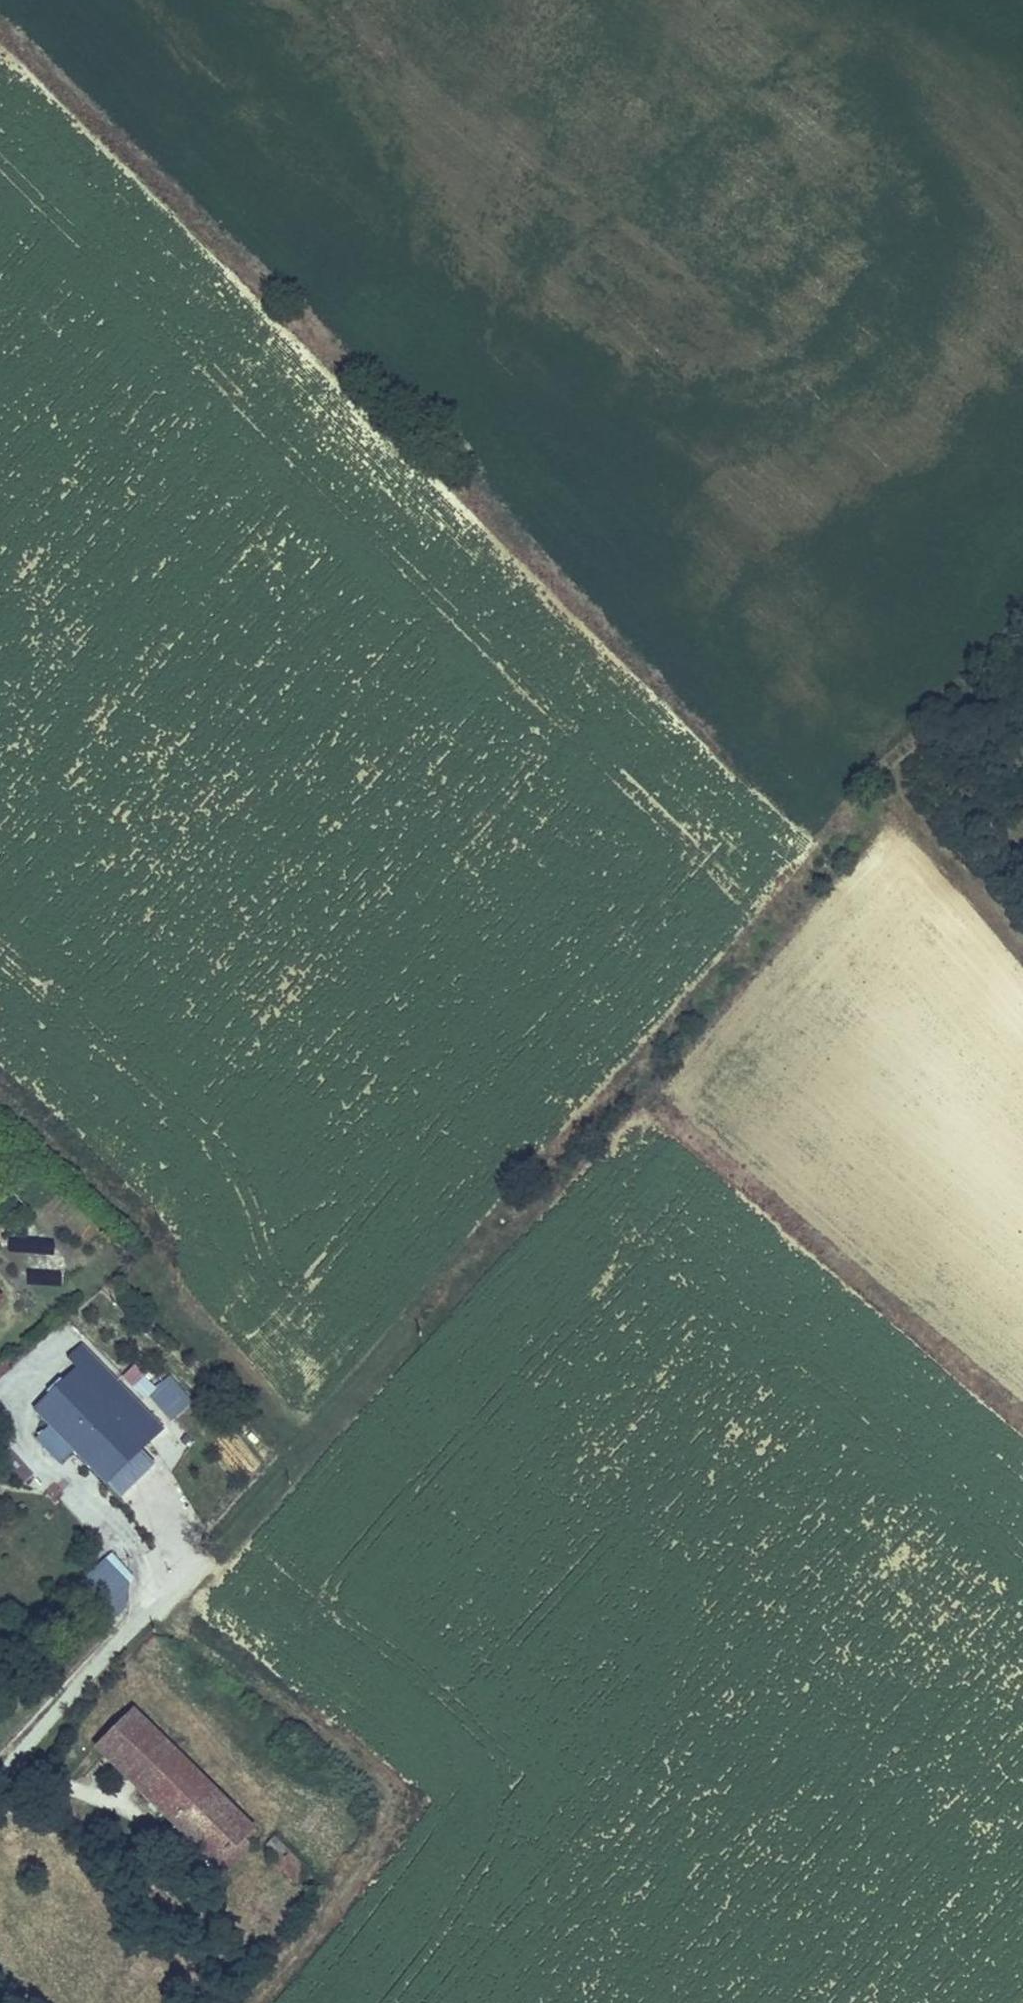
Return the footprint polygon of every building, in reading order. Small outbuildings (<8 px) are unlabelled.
[(83,1343),(67,1356),(76,1365),(32,1406),(49,1423),(36,1438),(62,1462),(75,1447),(123,1495),(155,1464),(142,1451),(150,1444),(102,1392),(117,1375),(83,1343)] [(167,1427),(117,1375),(102,1392),(150,1444),(167,1427)] [(171,1376),(148,1397),(174,1420),(195,1400),(171,1376)] [(125,1607),(128,1579),(116,1568),(87,1594),(109,1620),(125,1607)] [(142,1787),(178,1747),(135,1704),(97,1743),(142,1787)] [(259,1824),(178,1747),(142,1787),(220,1863),(259,1824)] [(276,1833),(259,1846),(295,1885),(310,1870),(276,1833)]
